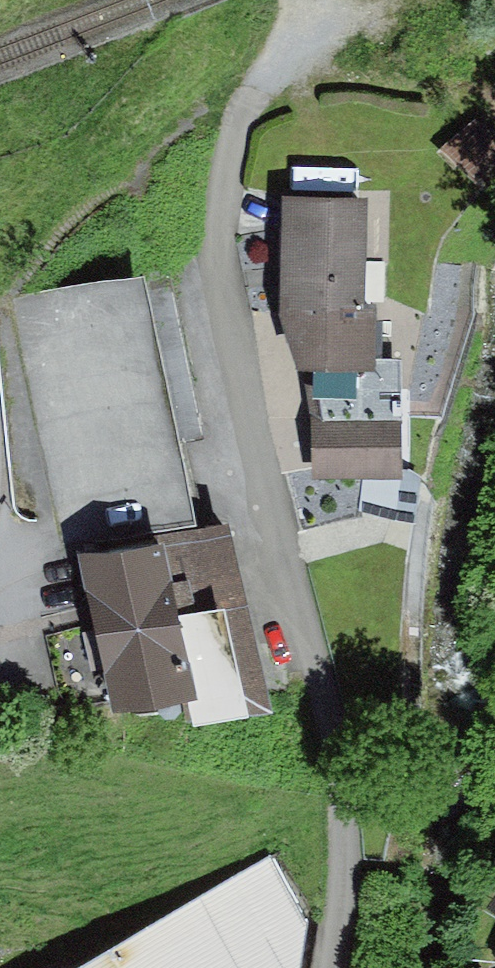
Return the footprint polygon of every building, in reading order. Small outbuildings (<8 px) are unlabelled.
[(444,148),(481,188),(494,174),(494,129),(481,113),(444,148)] [(368,201),(283,198),(281,315),(300,374),(375,375),(375,360),(376,303),(386,303),(386,262),(366,261),(368,201)] [(149,278),(28,302),(78,557),(161,541),(199,533),(149,278)] [(300,374),(314,422),(403,422),(402,359),(375,360),(375,375),(300,374)] [(403,422),(314,422),(313,480),(403,481),(403,422)] [(199,533),(161,541),(197,702),(204,731),(272,716),(229,525),(199,533)] [(161,541),(78,557),(111,720),(197,702),(161,541)] [(75,967),(298,967),(307,919),(269,855),(75,967)] [(486,913),(494,920),(494,900),(486,913)]
